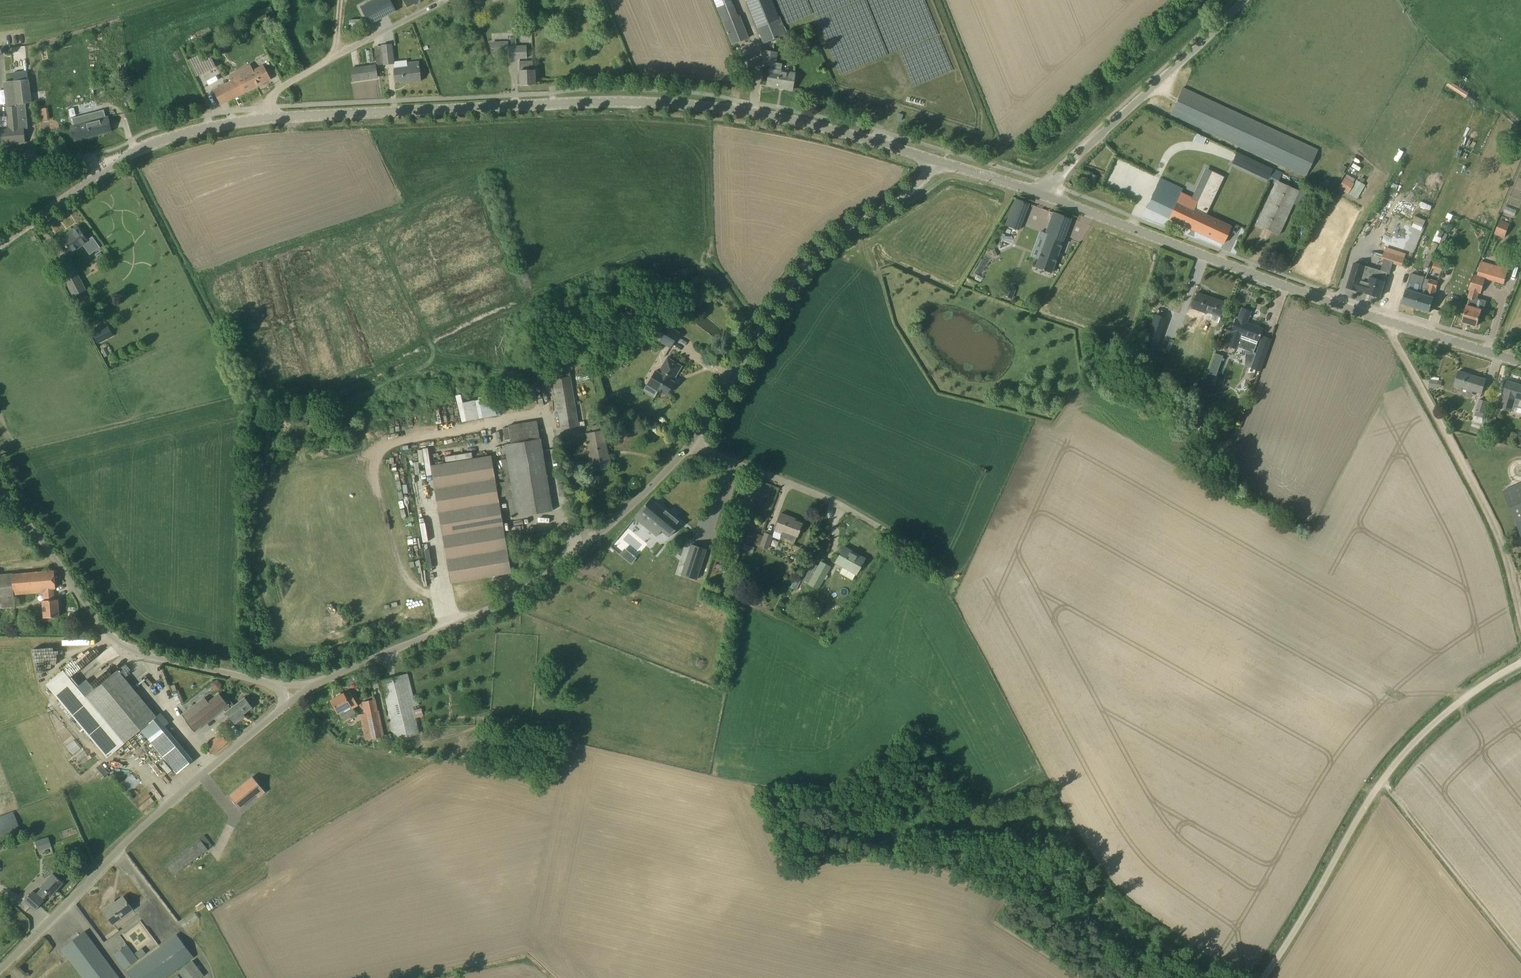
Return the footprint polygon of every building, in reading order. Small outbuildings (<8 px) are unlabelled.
[(360,6),(370,24),(396,10),(391,0),(372,0),(360,6)] [(728,35),(732,44),(749,37),(740,15),(738,16),(731,0),(714,0),(728,35)] [(763,43),(786,34),(772,0),(746,0),(763,43)] [(240,28),(230,32),(235,43),(245,39),(240,28)] [(509,58),(527,58),(526,45),(508,46),(508,40),(491,41),(492,53),(508,52),(509,58)] [(394,63),(392,44),(382,45),(384,64),(394,63)] [(770,65),(769,69),(766,85),(792,89),(795,73),(781,71),(782,63),(775,62),(777,52),(765,50),(763,64),(770,65)] [(214,51),(191,57),(196,75),(207,72),(210,83),(221,80),(217,67),(219,66),(214,51)] [(520,70),(520,84),(535,83),(535,70),(533,70),(533,60),(520,61),(520,70)] [(408,67),(394,68),(396,82),(410,80),(410,82),(421,81),(419,61),(408,62),(408,67)] [(353,80),(377,77),(375,64),(351,68),(353,80)] [(247,73),(244,67),(231,74),(234,79),(214,90),(221,104),(271,79),(264,65),(253,70),(247,73)] [(14,80),(17,106),(7,107),(9,127),(0,128),(0,144),(25,142),(24,129),(28,128),(26,103),(31,103),(29,79),(14,80)] [(1182,87),(1170,114),(1306,176),(1318,150),(1182,87)] [(48,106),(39,108),(41,120),(50,118),(48,106)] [(104,110),(85,115),(69,118),(75,140),(112,131),(108,116),(106,117),(104,110)] [(1230,162),(1275,183),(1277,180),(1281,172),(1236,151),(1230,162)] [(1230,226),(1219,221),(1220,218),(1215,215),(1213,218),(1206,214),(1221,182),(1209,176),(1194,209),(1177,201),(1183,189),(1176,185),(1160,178),(1146,207),(1191,228),(1193,225),(1204,230),(1203,233),(1223,243),(1230,226)] [(1347,176),(1340,187),(1358,198),(1366,183),(1358,178),(1356,181),(1347,176)] [(1277,180),(1275,183),(1256,224),(1279,235),(1299,190),(1277,180)] [(1019,230),(1029,203),(1016,198),(1005,225),(1019,230)] [(1053,211),(1053,212),(1039,250),(1041,250),(1035,267),(1051,272),(1071,218),(1053,211)] [(1510,236),(1512,220),(1502,219),(1499,235),(1510,236)] [(73,232),(62,240),(71,253),(83,244),(86,248),(91,244),(78,226),(71,230),(73,232)] [(1381,259),(1391,262),(1402,266),(1404,258),(1383,251),(1381,259)] [(1444,266),(1445,260),(1435,257),(1432,268),(1442,271),(1440,278),(1449,281),(1453,269),(1444,266)] [(1504,283),(1509,268),(1482,260),(1477,275),(1474,274),(1469,289),(1471,289),(1468,298),(1469,298),(1467,305),(1462,321),(1476,326),(1481,310),(1483,310),(1486,300),(1477,297),(1479,291),(1482,292),(1487,277),(1504,283)] [(1347,287),(1358,290),(1372,294),(1373,296),(1377,297),(1378,296),(1380,296),(1385,280),(1387,272),(1354,263),(1347,287)] [(74,268),(63,274),(68,283),(67,284),(73,296),(86,290),(74,268)] [(1402,303),(1416,307),(1420,293),(1425,277),(1411,273),(1406,289),(1402,303)] [(1420,293),(1416,307),(1430,311),(1434,297),(1438,281),(1425,277),(1420,293)] [(1012,298),(1015,289),(1007,286),(1003,295),(1012,298)] [(1206,313),(1205,317),(1218,322),(1219,318),(1220,318),(1225,302),(1197,292),(1191,308),(1206,313)] [(1236,318),(1231,331),(1225,329),(1220,341),(1227,344),(1227,345),(1236,348),(1237,346),(1253,352),(1262,328),(1247,322),(1251,311),(1241,307),(1237,319),(1236,318)] [(679,332),(670,327),(663,323),(654,337),(670,347),(679,332)] [(1145,343),(1156,347),(1162,331),(1150,327),(1145,343)] [(1260,370),(1267,350),(1258,346),(1251,367),(1260,370)] [(1215,355),(1210,368),(1218,371),(1223,358),(1215,355)] [(682,366),(667,357),(658,372),(655,370),(645,385),(657,392),(658,390),(661,392),(662,391),(666,394),(668,391),(669,392),(672,391),(674,387),(674,385),(672,384),(674,381),(672,380),(674,376),(675,377),(682,366)] [(1481,393),(1486,378),(1459,370),(1453,391),(1471,396),(1473,390),(1481,393)] [(561,429),(579,426),(584,425),(583,421),(578,422),(570,376),(553,379),(561,429)] [(1441,387),(1442,380),(1429,378),(1429,385),(1441,387)] [(1507,380),(1503,394),(1504,394),(1500,406),(1512,409),(1515,397),(1520,399),(1518,405),(1520,406),(1520,384),(1507,380)] [(499,415),(497,394),(481,395),(481,399),(466,400),(465,393),(460,394),(463,419),(499,415)] [(1479,399),(1476,410),(1473,419),(1483,422),(1489,402),(1479,399)] [(608,455),(604,430),(586,433),(590,454),(589,454),(592,470),(611,467),(609,455),(608,455)] [(508,499),(511,517),(552,510),(540,438),(505,444),(507,458),(501,459),(505,481),(499,482),(501,496),(506,496),(506,499),(508,499)] [(452,582),(511,572),(491,455),(432,465),(452,582)] [(1520,535),(1520,482),(1502,490),(1520,535)] [(681,523),(650,498),(634,517),(657,536),(662,530),(670,536),(681,523)] [(797,536),(802,523),(801,523),(802,521),(781,513),(774,530),(781,533),(780,536),(795,541),(797,536)] [(649,541),(631,524),(612,544),(633,563),(639,557),(636,554),(649,541)] [(745,539),(760,545),(767,548),(772,535),(765,532),(764,536),(749,530),(745,539)] [(697,579),(707,548),(691,543),(681,574),(697,579)] [(856,574),(865,558),(844,546),(835,562),(856,574)] [(817,589),(830,566),(821,561),(808,584),(817,589)] [(0,607),(15,606),(14,594),(45,591),(46,600),(43,600),(44,617),(59,616),(58,599),(54,599),(53,588),(56,588),(54,570),(0,574),(0,603),(0,607)] [(156,716),(150,708),(118,669),(86,696),(64,670),(47,685),(107,756),(140,728),(177,773),(193,760),(165,726),(169,722),(161,712),(156,716)] [(404,674),(381,680),(395,738),(419,733),(404,674)] [(216,679),(213,686),(220,690),(223,683),(216,679)] [(337,697),(331,700),(336,709),(338,713),(338,712),(343,721),(348,718),(355,714),(352,708),(357,704),(350,691),(345,694),(344,693),(342,694),(342,692),(340,692),(337,694),(336,696),(337,697)] [(229,705),(225,700),(220,693),(206,703),(202,699),(182,714),(186,719),(185,719),(194,731),(224,708),(229,705)] [(224,708),(235,723),(242,718),(240,716),(252,707),(244,697),(234,705),(228,697),(225,700),(229,705),(224,708)] [(382,734),(381,730),(374,698),(362,701),(369,737),(382,734)] [(206,745),(213,754),(228,741),(221,733),(206,745)] [(67,744),(78,760),(87,754),(77,738),(67,744)] [(96,767),(100,777),(108,774),(105,764),(96,767)] [(132,772),(122,780),(129,789),(139,781),(132,772)] [(229,795),(239,808),(256,794),(259,797),(265,791),(253,776),(229,795)] [(43,800),(0,816),(0,834),(48,815),(43,800)] [(35,841),(38,850),(52,846),(49,836),(35,841)] [(208,849),(206,846),(200,838),(166,864),(174,874),(190,863),(195,859),(208,849)] [(51,895),(64,882),(53,873),(41,886),(42,887),(36,893),(33,890),(24,900),(35,910),(44,901),(42,899),(48,893),(51,895)] [(113,923),(132,909),(123,896),(113,904),(111,903),(102,909),(113,923)] [(195,910),(181,922),(185,927),(199,916),(195,910)] [(84,931),(62,948),(84,977),(119,977),(84,931)] [(193,956),(177,934),(127,972),(132,977),(164,977),(193,956)] [(125,968),(138,959),(127,944),(114,954),(125,968)] [(140,957),(148,952),(144,947),(137,952),(140,957)] [(178,971),(184,977),(199,977),(204,974),(192,960),(178,971)]
